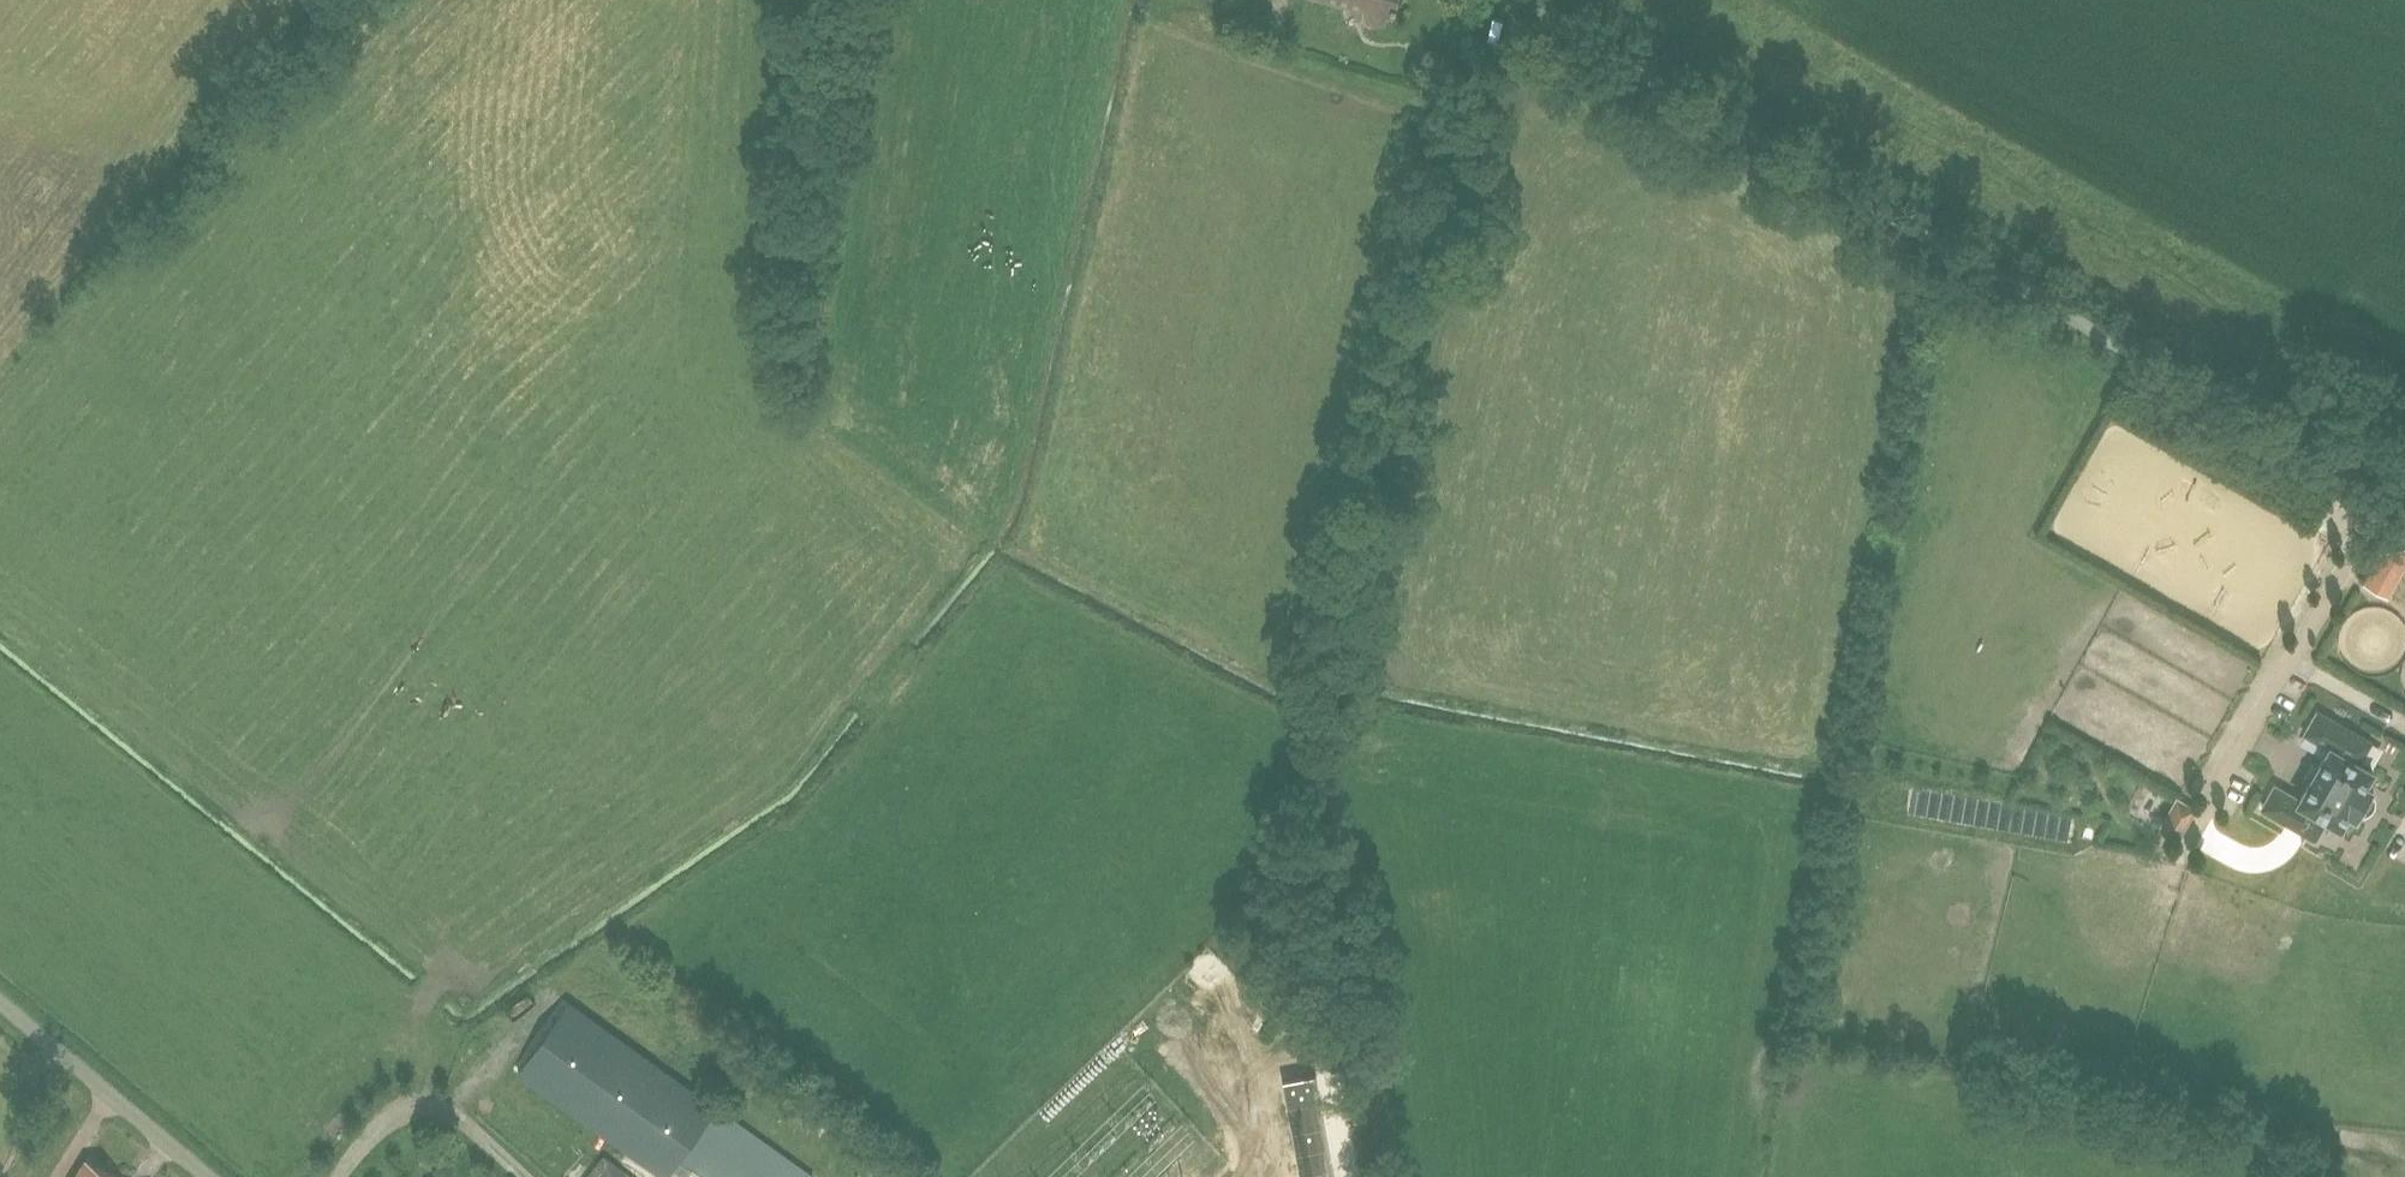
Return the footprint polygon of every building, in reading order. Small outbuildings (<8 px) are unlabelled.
[(1396,7),(1398,5),(1400,3),(1401,1),(1402,0),(1336,0),(1366,8),(1365,13),(1364,16),(1366,20),(1368,23),(1372,25),(1375,25),(1379,24),(1382,21),(1384,18),(1385,13),(1391,14),(1392,10),(1394,11),(1396,7)] [(2385,550),(2366,583),(2382,592),(2397,564),(2401,566),(2404,558),(2404,544),(2385,550)] [(2313,838),(2315,835),(2321,834),(2329,820),(2342,828),(2350,814),(2357,818),(2373,790),(2366,786),(2374,772),(2360,765),(2367,751),(2365,745),(2367,742),(2318,715),(2306,737),(2330,750),(2301,803),(2277,789),(2264,811),(2313,838)] [(2158,826),(2179,837),(2196,808),(2175,796),(2158,826)] [(518,1073),(664,1176),(811,1176),(568,1002),(518,1073)] [(1316,1074),(1283,1080),(1300,1176),(1334,1176),(1316,1074)] [(603,1155),(587,1176),(632,1176),(603,1155)] [(86,1160),(76,1176),(114,1176),(86,1160)]
